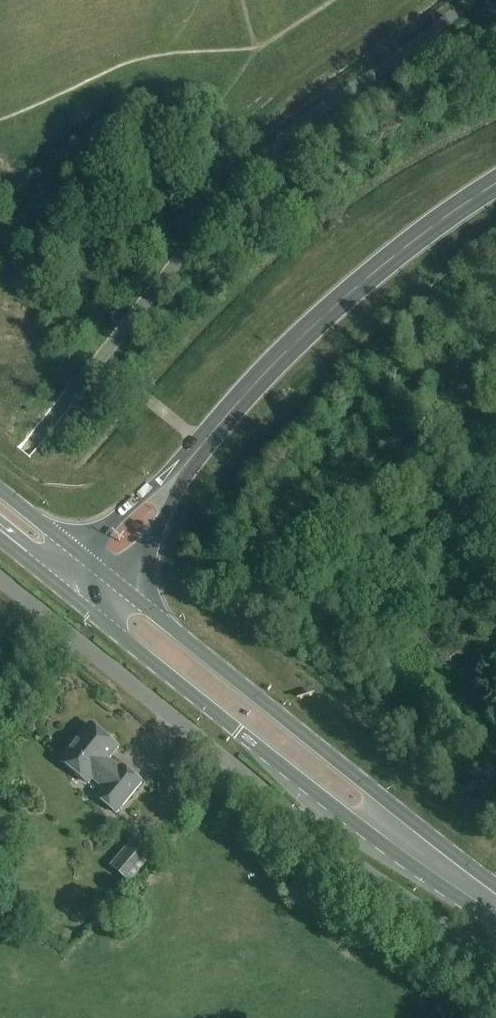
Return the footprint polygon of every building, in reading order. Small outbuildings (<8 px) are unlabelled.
[(93,780),(104,789),(97,798),(118,814),(143,783),(122,767),(121,769),(110,760),(119,748),(91,725),(61,761),(90,785),(93,780)] [(110,868),(130,885),(138,875),(118,858),(110,868)]
